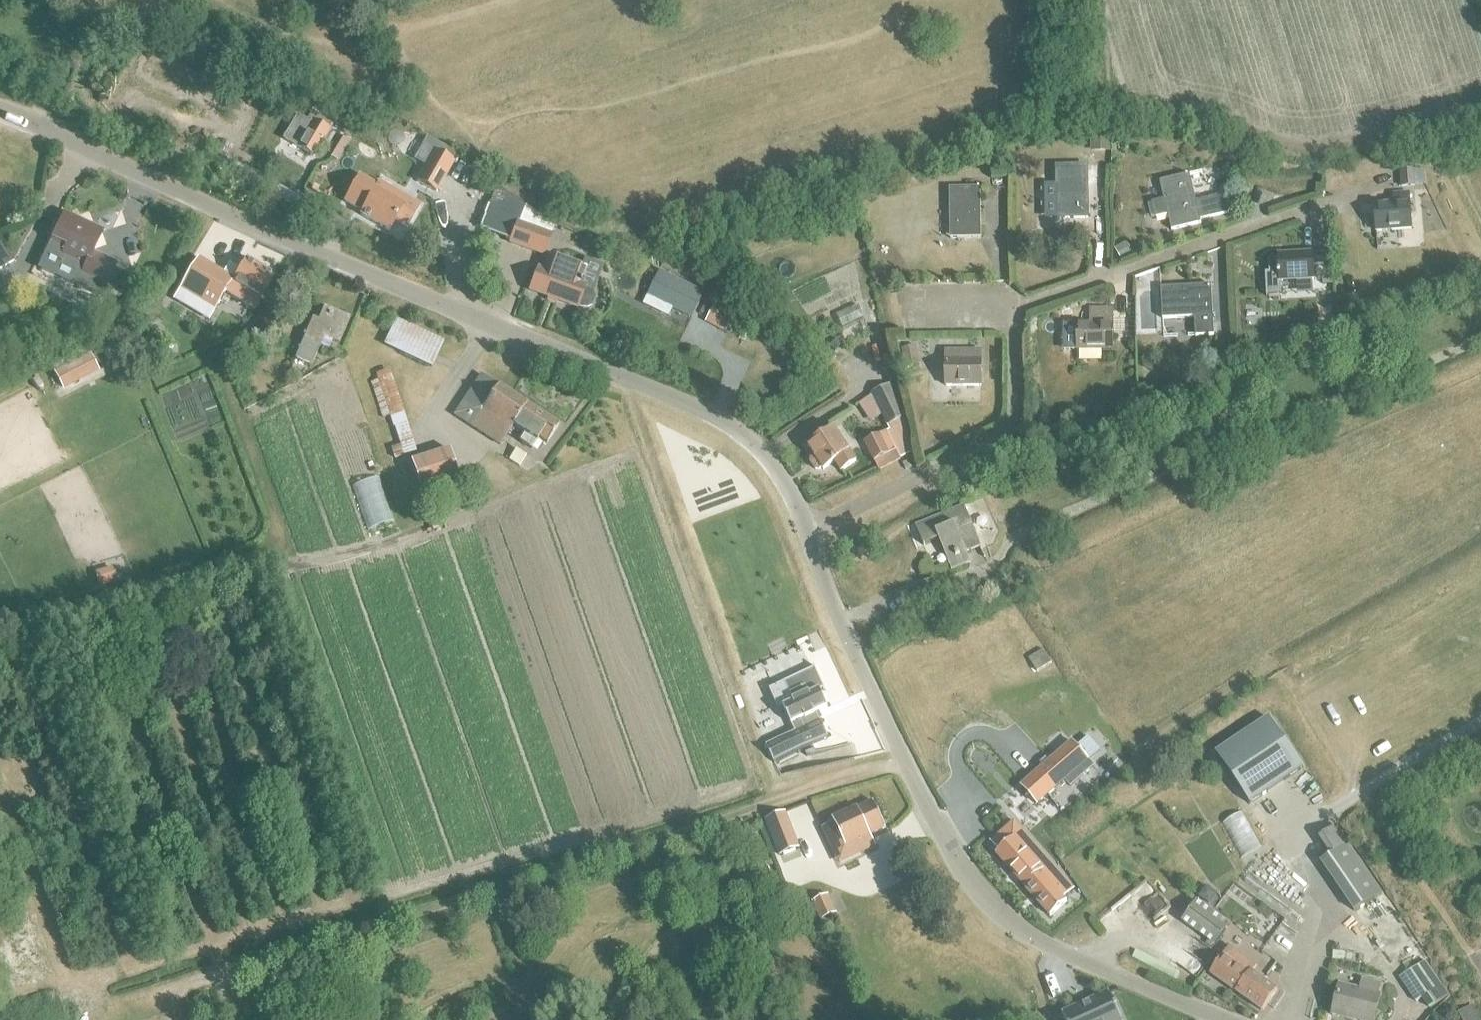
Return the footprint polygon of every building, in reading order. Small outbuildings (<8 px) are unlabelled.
[(295,148),(313,158),(328,132),(330,129),(311,119),(299,140),(295,148)] [(1110,134),(1091,134),(1091,151),(1110,151),(1110,134)] [(340,140),(330,157),(337,162),(348,144),(350,140),(343,136),(340,140)] [(429,157),(415,182),(436,194),(450,169),(453,164),(454,162),(452,162),(432,150),(431,152),(429,157)] [(1055,168),(1056,219),(1087,218),(1086,167),(1055,168)] [(1414,186),(1413,169),(1399,170),(1401,187),(1414,186)] [(1164,200),(1151,203),(1155,219),(1166,216),(1170,231),(1200,224),(1199,221),(1228,214),(1223,195),(1194,202),(1193,195),(1194,195),(1189,175),(1173,179),(1160,182),(1162,191),(1164,200)] [(358,178),(344,203),(361,213),(359,216),(387,232),(392,222),(404,228),(417,206),(405,199),(377,184),(375,187),(358,178)] [(949,190),(950,240),(980,239),(979,189),(949,190)] [(1372,206),(1374,232),(1409,230),(1407,194),(1392,195),(1393,204),(1372,206)] [(489,203),(479,231),(509,242),(509,244),(542,256),(550,235),(516,223),(519,215),(519,214),(515,213),(489,203)] [(50,244),(44,257),(59,263),(81,274),(75,286),(100,297),(104,289),(115,265),(91,254),(101,233),(63,216),(50,244)] [(14,262),(1,243),(0,244),(0,270),(14,262)] [(1124,244),(1114,250),(1121,263),(1131,257),(1124,244)] [(1268,274),(1264,274),(1265,296),(1279,295),(1278,282),(1312,280),(1311,266),(1322,266),(1321,253),(1276,256),(1277,261),(1267,261),(1268,274)] [(222,274),(196,258),(178,289),(213,311),(224,293),(253,311),(274,277),(245,259),(238,270),(228,263),(222,274)] [(536,270),(529,291),(576,308),(577,305),(581,308),(588,308),(594,304),(596,298),(594,291),(584,288),(578,286),(583,271),(548,258),(543,273),(536,270)] [(660,272),(644,305),(668,317),(672,309),(691,318),(705,294),(660,272)] [(880,274),(875,284),(886,290),(891,279),(880,274)] [(1210,286),(1160,289),(1161,320),(1195,318),(1196,336),(1213,335),(1212,317),(1210,286)] [(717,300),(706,320),(727,332),(738,311),(717,300)] [(293,360),(310,367),(323,338),(338,344),(349,318),(323,307),(317,321),(311,319),(293,360)] [(1089,325),(1076,325),(1076,351),(1111,351),(1111,316),(1111,309),(1089,309),(1089,325)] [(383,346),(407,357),(419,330),(395,319),(383,346)] [(419,330),(407,357),(431,368),(443,341),(419,330)] [(837,340),(830,346),(834,352),(842,345),(837,340)] [(914,347),(900,351),(905,370),(919,366),(914,347)] [(968,352),(945,352),(945,361),(945,387),(980,387),(980,352),(968,352)] [(89,354),(53,372),(63,391),(99,373),(89,354)] [(1226,356),(1211,357),(1212,369),(1227,368),(1226,356)] [(389,448),(393,459),(415,452),(388,369),(375,374),(376,380),(370,382),(381,419),(389,417),(392,428),(393,427),(399,445),(389,448)] [(784,369),(776,377),(785,386),(793,378),(784,369)] [(523,435),(519,441),(531,449),(538,438),(546,443),(558,425),(479,375),(453,416),(498,445),(500,447),(513,428),(523,435)] [(871,394),(889,430),(864,442),(878,470),(913,452),(906,418),(890,385),(871,394)] [(834,429),(807,447),(814,457),(810,459),(810,462),(814,470),(818,470),(821,468),(822,470),(834,462),(840,472),(855,462),(834,429)] [(516,448),(509,460),(519,466),(526,454),(516,448)] [(409,462),(419,492),(457,480),(447,449),(409,462)] [(939,540),(949,565),(951,570),(969,562),(965,552),(980,546),(965,508),(916,527),(924,546),(939,540)] [(112,567),(95,572),(99,587),(116,582),(112,567)] [(1042,650),(1028,659),(1037,672),(1051,663),(1042,650)] [(793,733),(765,746),(780,778),(854,760),(854,759),(850,744),(816,753),(812,746),(828,738),(816,713),(827,708),(819,691),(823,689),(824,692),(825,692),(814,666),(813,667),(814,669),(783,683),(771,689),(793,733)] [(1082,706),(1073,712),(1090,739),(1100,733),(1082,706)] [(1268,719),(1215,753),(1249,805),(1301,770),(1268,719)] [(1071,743),(1021,787),(1037,805),(1064,781),(1070,787),(1093,767),(1071,743)] [(834,824),(823,829),(825,835),(831,846),(832,849),(838,846),(843,844),(845,847),(859,840),(865,852),(876,846),(871,835),(885,828),(872,803),(856,811),(857,813),(851,816),(849,812),(832,820),(834,824)] [(785,815),(767,822),(780,856),(799,848),(785,815)] [(1013,822),(990,843),(998,852),(995,855),(1017,879),(1050,916),(1066,902),(1064,900),(1074,891),(1013,822)] [(1325,849),(1316,855),(1354,912),(1381,894),(1382,893),(1365,868),(1361,862),(1348,844),(1335,825),(1317,837),(1325,849)] [(829,896),(814,903),(821,920),(837,914),(829,896)] [(1179,923),(1212,946),(1226,926),(1193,902),(1179,923)] [(1208,974),(1261,1012),(1276,990),(1250,972),(1255,966),(1227,947),(1208,974)] [(1405,974),(1398,979),(1405,989),(1412,984),(1421,998),(1439,986),(1426,964),(1424,962),(1405,974)] [(1375,995),(1378,985),(1361,981),(1358,991),(1338,986),(1331,1014),(1356,1019),(1372,1019),(1378,995),(1375,995)] [(1062,1015),(1064,1019),(1121,1019),(1109,993),(1062,1015)]
